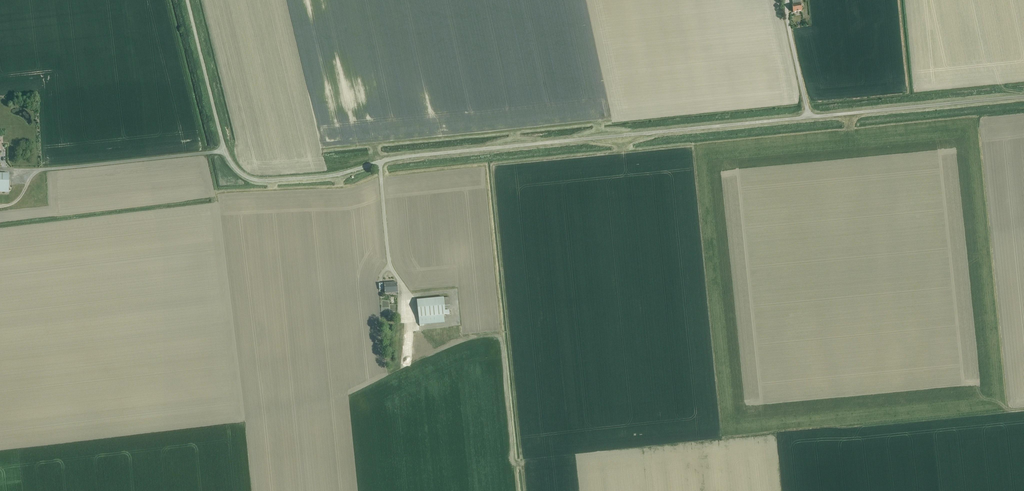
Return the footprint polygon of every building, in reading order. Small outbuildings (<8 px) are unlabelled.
[(793,12),(802,10),(800,2),(800,0),(793,0),(793,5),(792,5),(793,12)] [(9,174),(0,174),(0,193),(8,193),(9,174)] [(384,283),(385,294),(398,293),(398,283),(384,283)] [(446,314),(445,310),(445,305),(444,298),(444,297),(417,300),(419,317),(434,316),(446,314)] [(435,323),(434,316),(419,317),(420,325),(435,323)]
